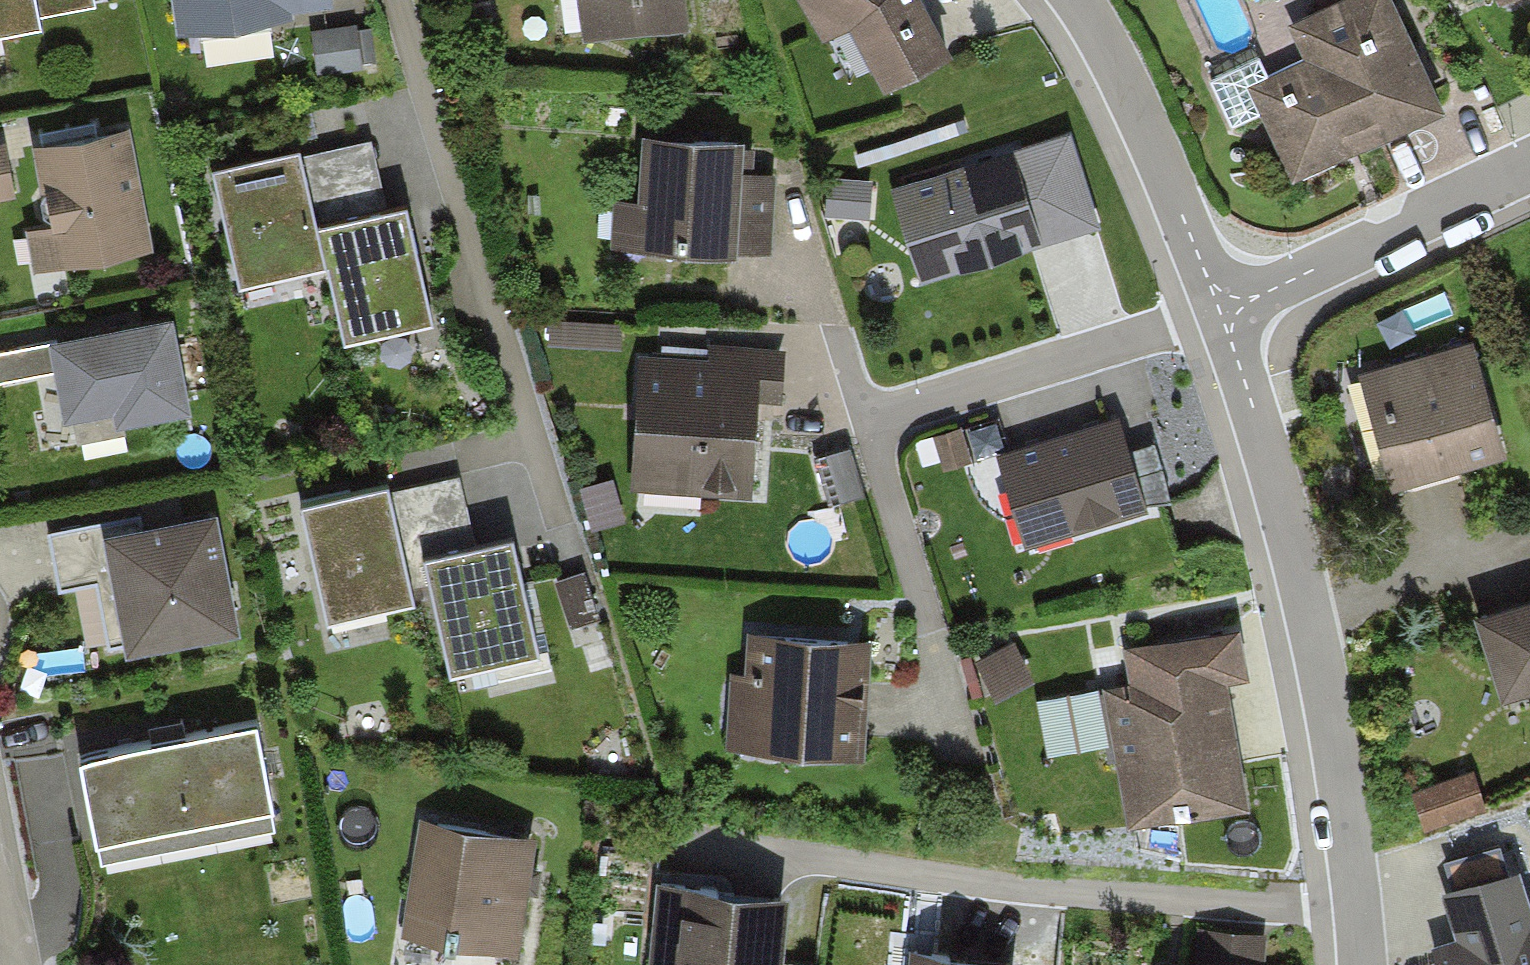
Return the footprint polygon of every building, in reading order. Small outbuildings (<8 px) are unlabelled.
[(47,24),(44,10),(95,0),(0,0),(0,33),(47,24)] [(183,32),(337,12),(336,0),(179,0),(183,32)] [(592,35),(691,26),(689,0),(589,0),(592,35)] [(805,4),(854,25),(892,90),(957,53),(926,0),(807,0),(805,4)] [(1397,0),(1359,0),(1300,27),(1318,65),(1261,91),(1302,181),(1449,114),(1397,0)] [(367,25),(324,30),(329,75),(372,70),(367,25)] [(156,245),(129,130),(40,150),(57,222),(26,229),(37,273),(156,245)] [(749,143),(654,134),(648,199),(630,197),(626,234),(774,248),(781,174),(747,170),(749,143)] [(394,210),(376,136),(220,173),(247,288),(338,266),(355,338),(436,319),(409,206),(394,210)] [(7,141),(0,143),(0,198),(19,194),(7,141)] [(1045,237),(1018,155),(901,194),(929,276),(1045,237)] [(0,355),(0,380),(60,369),(69,416),(119,406),(123,424),(194,411),(178,322),(0,355)] [(708,363),(653,358),(640,482),(757,494),(767,390),(789,392),(793,351),(710,343),(708,363)] [(1512,458),(1476,345),(1367,379),(1404,493),(1512,458)] [(1150,503),(1121,418),(1008,456),(1037,541),(1150,503)] [(464,478),(419,489),(460,669),(546,650),(519,533),(479,542),(464,478)] [(419,597),(392,482),(308,502),(336,617),(419,597)] [(137,517),(46,533),(56,588),(91,581),(103,645),(123,642),(126,657),(234,638),(211,514),(139,527),(137,517)] [(1488,619),(1515,708),(1529,703),(1529,606),(1488,619)] [(866,647),(754,638),(746,745),(858,754),(866,647)] [(1219,685),(1243,681),(1236,638),(1130,656),(1136,690),(1109,695),(1132,828),(1240,809),(1219,685)] [(279,806),(263,721),(87,755),(103,839),(279,806)] [(1483,774),(1423,795),(1436,830),(1496,809),(1483,774)] [(541,837),(430,822),(414,937),(525,952),(541,837)] [(1451,892),(1466,940),(1441,948),(1447,964),(1529,964),(1529,877),(1527,869),(1451,892)] [(672,887),(665,964),(791,964),(797,899),(672,887)] [(919,956),(919,964),(1029,964),(919,956)]
